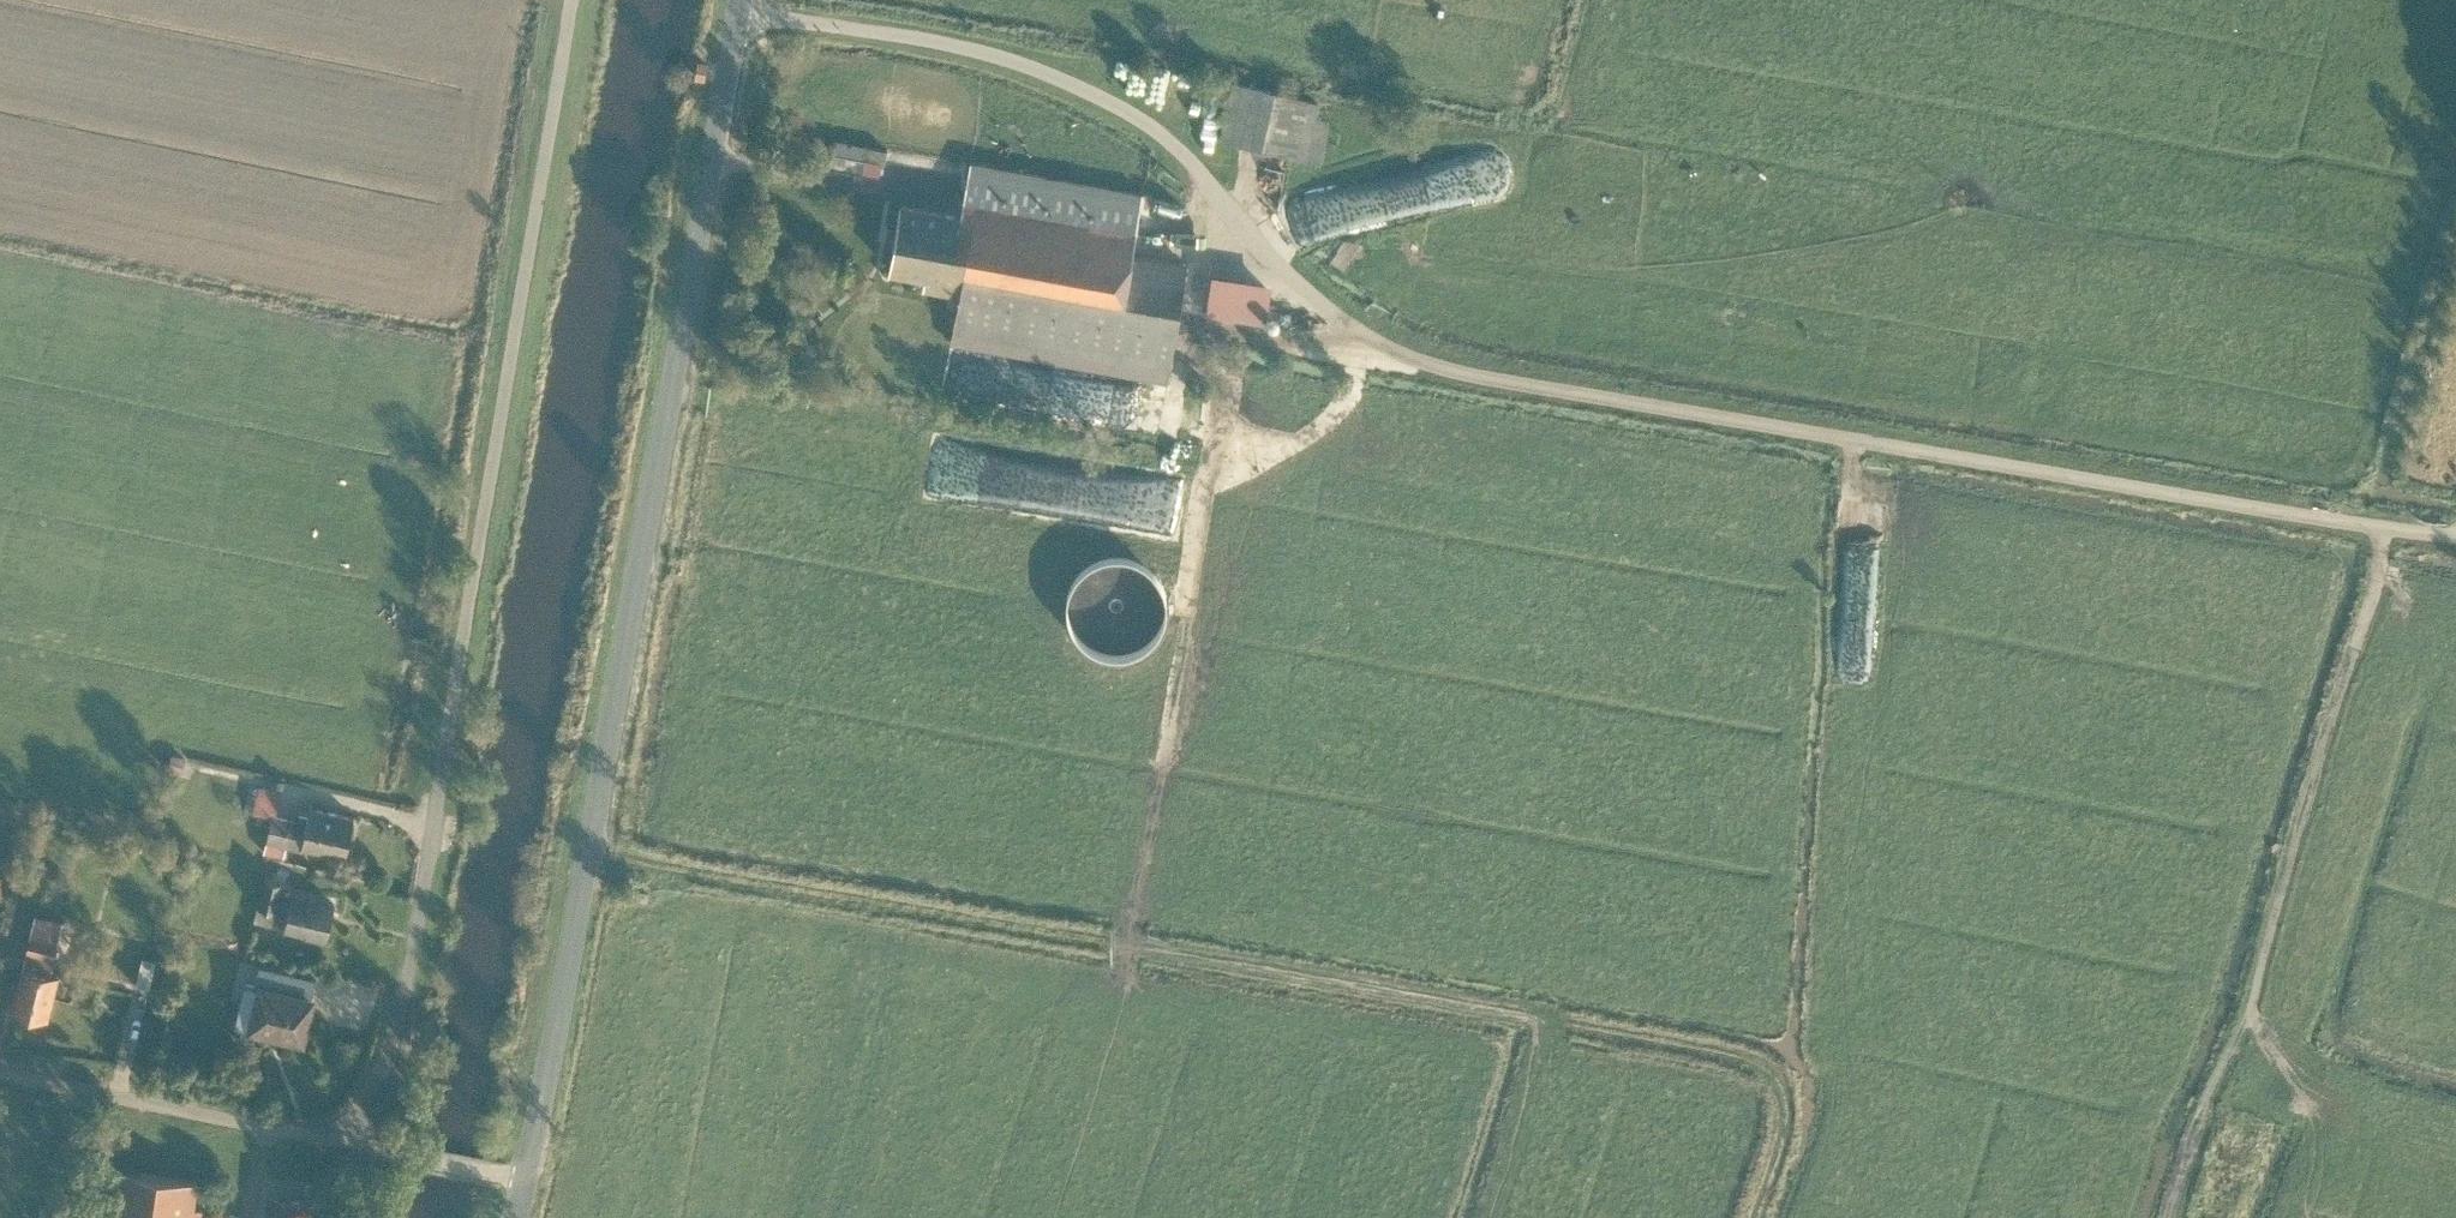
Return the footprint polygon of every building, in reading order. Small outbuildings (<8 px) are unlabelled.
[(1230,78),(1215,136),(1315,161),(1327,118),(1312,115),(1316,100),(1230,78)] [(1216,128),(1224,84),(1205,81),(1197,125),(1216,128)] [(883,145),(829,135),(826,148),(861,155),(858,169),(878,173),(883,145)] [(959,263),(1119,293),(1126,251),(1138,190),(966,158),(957,207),(899,196),(887,265),(919,271),(917,281),(955,288),(959,263)] [(955,288),(945,339),(1162,379),(1184,261),(1126,251),(1119,293),(959,263),(955,288)] [(1267,281),(1207,272),(1201,311),(1261,320),(1267,281)] [(1181,386),(1090,372),(1087,388),(1080,387),(1076,414),(1174,429),(1181,386)] [(254,783),(248,807),(270,812),(276,788),(254,783)] [(301,818),(296,845),(341,853),(348,814),(304,805),(301,818)] [(296,845),(301,818),(270,812),(265,838),(296,845)] [(280,880),(259,876),(252,905),(273,910),(280,880)] [(644,889),(632,888),(631,898),(642,900),(644,889)] [(280,928),(322,938),(331,900),(289,890),(280,928)] [(30,913),(19,965),(46,970),(54,933),(75,938),(78,923),(30,913)] [(255,980),(308,992),(312,977),(240,961),(237,977),(255,980)] [(19,965),(16,964),(6,1009),(45,1017),(55,972),(46,970),(19,965)] [(308,992),(255,980),(244,1030),(302,1043),(313,993),(308,992)] [(114,1166),(107,1217),(207,1217),(196,1217),(197,1206),(191,1205),(195,1177),(114,1166)]
